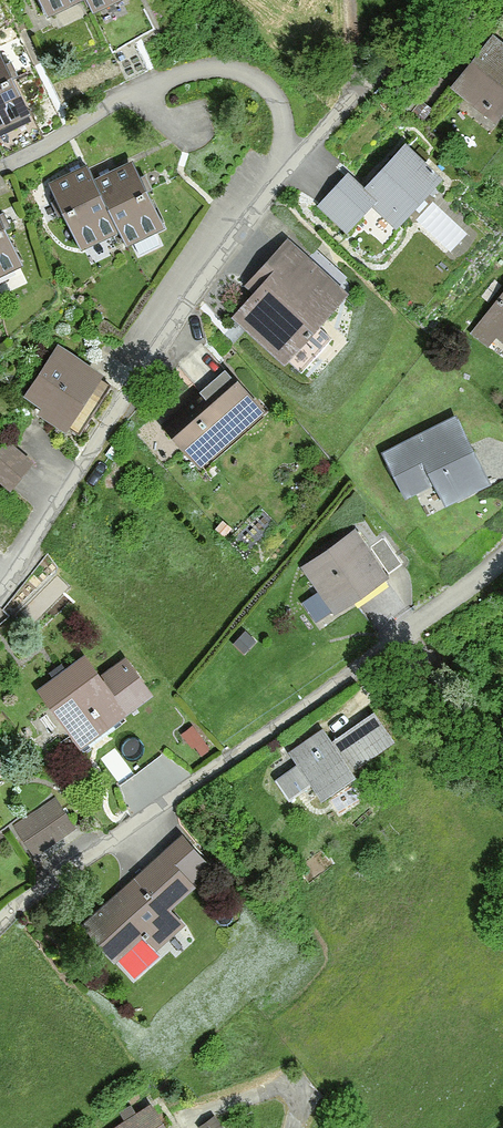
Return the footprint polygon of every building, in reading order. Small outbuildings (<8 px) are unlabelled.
[(49,12),(74,0),(43,0),(49,12)] [(91,10),(112,0),(86,0),(91,10)] [(460,85),(491,110),(492,109),(489,106),(502,89),(502,53),(492,44),(460,85)] [(25,113),(9,81),(14,78),(7,63),(2,65),(0,62),(0,125),(25,113)] [(347,176),(321,205),(347,229),(372,201),(397,224),(439,178),(405,147),(363,191),(347,176)] [(118,228),(96,183),(89,168),(82,171),(79,164),(69,169),(72,176),(54,185),(60,197),(55,200),(62,215),(67,213),(83,245),(117,228),(118,228)] [(118,228),(117,228),(125,243),(160,226),(144,194),(149,191),(141,176),(137,178),(130,166),(112,175),(108,168),(98,173),(102,180),(96,183),(118,228)] [(18,263),(2,231),(7,229),(0,214),(0,272),(18,263)] [(261,292),(239,315),(301,371),(331,338),(315,323),(341,295),(324,280),(334,269),(315,252),(305,262),(287,246),(253,284),(261,292)] [(482,322),(502,338),(502,295),(482,322)] [(204,346),(179,367),(202,393),(227,372),(204,346)] [(58,350),(29,394),(40,402),(37,406),(43,410),(43,411),(64,425),(64,424),(80,434),(81,433),(79,431),(93,409),(95,411),(96,410),(94,408),(108,386),(110,387),(111,386),(96,376),(97,375),(58,350)] [(196,440),(208,454),(243,423),(248,429),(263,416),(252,403),(253,402),(227,372),(202,393),(163,427),(184,450),(196,440)] [(455,419),(386,454),(406,494),(446,474),(457,496),(487,481),(455,419)] [(0,450),(0,480),(11,489),(32,464),(7,442),(0,450)] [(302,571),(306,568),(335,609),(331,612),(332,613),(402,563),(384,538),(370,547),(388,572),(383,575),(354,534),(359,531),(358,530),(301,570),(302,571)] [(254,639),(245,631),(234,644),(242,652),(254,639)] [(83,661),(44,690),(63,715),(66,713),(77,728),(71,733),(84,750),(96,741),(90,733),(147,691),(127,663),(100,683),(83,661)] [(299,765),(276,781),(290,801),(312,785),(318,792),(349,770),(354,777),(355,776),(351,770),(393,740),(373,712),(331,742),(326,734),(293,757),(299,765)] [(205,750),(192,731),(183,737),(191,748),(193,747),(199,755),(205,750)] [(56,799),(15,827),(34,855),(75,826),(56,799)] [(166,858),(163,855),(132,884),(135,887),(123,898),(119,895),(86,925),(135,978),(160,955),(154,948),(180,924),(166,908),(191,885),(188,882),(206,866),(184,841),(166,858)] [(119,1127),(165,1127),(151,1107),(137,1116),(131,1107),(122,1113),(128,1122),(119,1127)] [(213,1117),(201,1126),(202,1127),(221,1127),(213,1117)]
